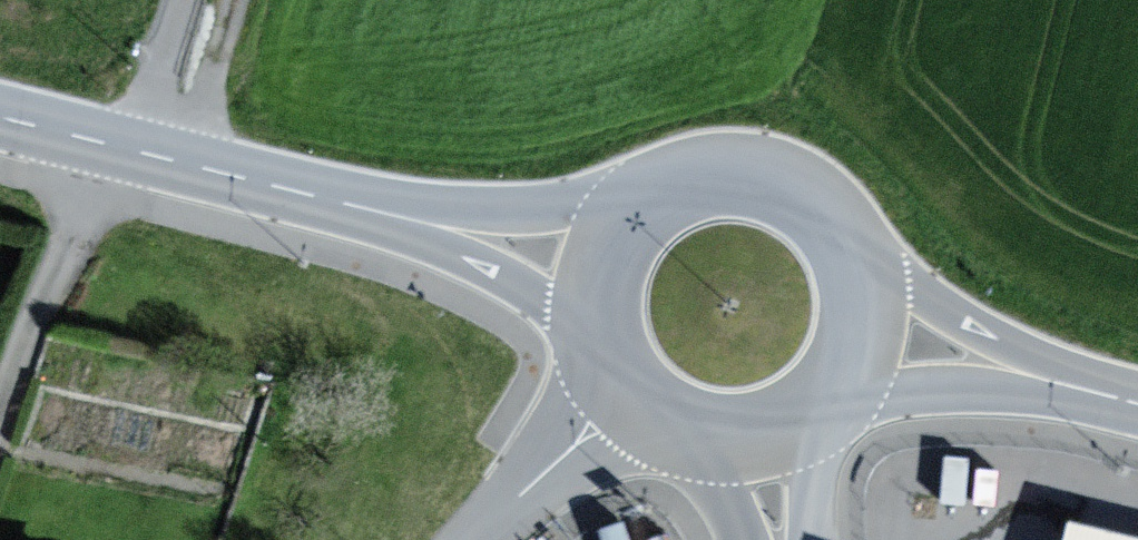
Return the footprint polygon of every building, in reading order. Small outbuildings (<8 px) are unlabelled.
[(1073,517),(1068,539),(1137,539),(1137,532),(1073,517)]
